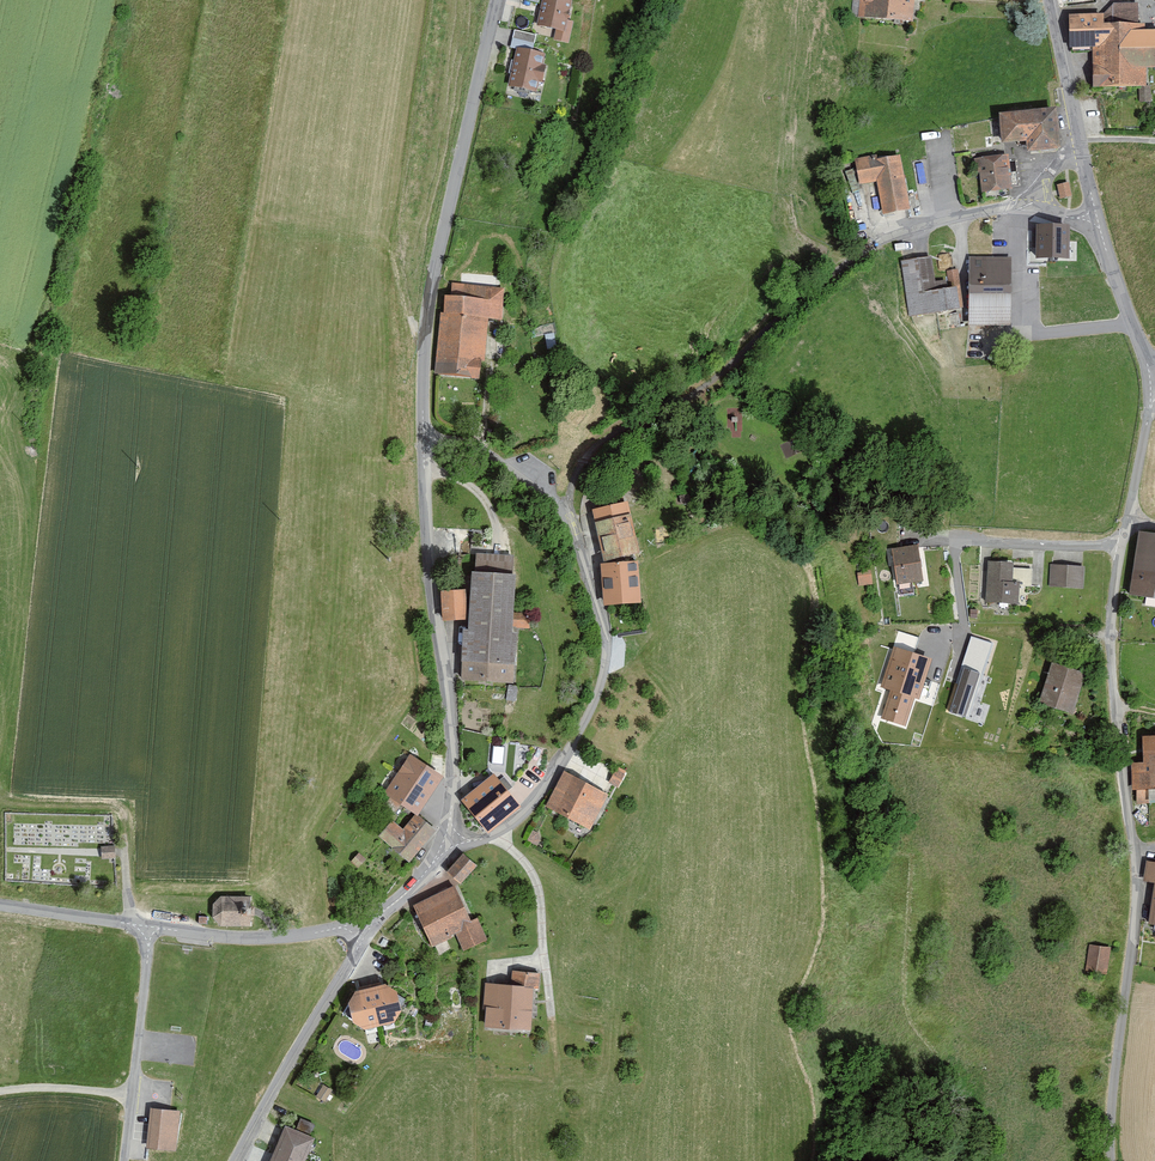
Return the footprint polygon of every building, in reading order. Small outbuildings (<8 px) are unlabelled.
[(566,0),(543,0),(536,29),(556,33),(554,41),(569,44),(574,23),(569,22),(574,2),(566,0)] [(859,17),(911,23),(914,0),(861,0),(859,17)] [(1069,19),(1070,52),(1091,50),(1094,92),(1147,88),(1147,74),(1154,74),(1154,33),(1143,33),(1143,24),(1138,24),(1139,5),(1111,5),(1104,18),(1069,19)] [(515,33),(512,48),(518,50),(510,88),(536,94),(538,85),(543,87),(548,67),(543,66),(546,57),(532,54),(536,37),(515,33)] [(1056,113),(999,118),(1002,149),(1028,147),(1029,158),(1060,155),(1056,113)] [(899,154),(853,162),(857,185),(876,182),(882,216),(909,211),(899,154)] [(1009,158),(975,161),(976,175),(981,175),(982,193),(1012,191),(1009,158)] [(1068,181),(1056,184),(1060,198),(1072,195),(1068,181)] [(1069,231),(1035,231),(1035,264),(1069,265),(1069,231)] [(932,258),(900,262),(909,318),(960,314),(959,309),(964,308),(959,270),(948,272),(950,287),(937,289),(932,258)] [(1012,260),(970,259),(969,328),(1010,328),(1012,260)] [(451,291),(445,292),(443,310),(438,309),(432,374),(480,378),(482,361),(485,361),(488,318),(500,318),(504,286),(452,281),(451,291)] [(628,499),(594,507),(604,556),(639,549),(628,499)] [(1138,528),(1128,595),(1154,599),(1154,531),(1138,528)] [(917,545),(892,549),(897,584),(922,580),(917,545)] [(637,558),(602,561),(605,603),(641,601),(637,558)] [(1013,561),(987,560),(985,602),(1016,603),(1017,581),(1012,581),(1013,561)] [(1084,565),(1050,564),(1049,585),(1083,587),(1084,565)] [(516,569),(471,567),(468,625),(463,625),(460,679),(514,681),(517,626),(530,626),(531,613),(514,612),(516,569)] [(857,571),(859,584),(874,581),(872,568),(857,571)] [(464,586),(443,587),(444,617),(465,616),(464,586)] [(912,725),(931,654),(914,649),(918,635),(897,629),(882,686),(889,688),(881,717),(912,725)] [(973,632),(950,710),(970,716),(993,638),(973,632)] [(1084,673),(1051,663),(1040,704),(1073,713),(1084,673)] [(1141,735),(1142,761),(1133,761),(1133,789),(1154,788),(1154,735),(1141,735)] [(504,761),(505,745),(495,745),(494,761),(504,761)] [(446,781),(408,755),(390,781),(393,783),(387,792),(391,795),(401,803),(422,816),(446,781)] [(612,781),(621,785),(626,770),(617,767),(612,781)] [(610,795),(565,770),(545,805),(590,830),(610,795)] [(492,774),(461,800),(487,830),(518,804),(492,774)] [(401,803),(391,795),(384,805),(395,812),(401,803)] [(403,829),(391,819),(378,835),(408,861),(434,831),(415,815),(403,829)] [(475,865),(462,854),(448,871),(461,881),(475,865)] [(1147,860),(1144,880),(1154,882),(1154,861),(1147,860)] [(454,886),(414,904),(432,943),(457,932),(464,948),(486,939),(477,917),(469,921),(454,886)] [(249,897),(219,896),(211,904),(211,917),(219,926),(249,926),(249,897)] [(1109,947),(1091,944),(1087,970),(1105,973),(1109,947)] [(512,970),(510,984),(533,987),(539,987),(540,973),(512,970)] [(385,984),(354,992),(346,1004),(350,1024),(360,1031),(392,1021),(399,1009),(395,993),(385,984)] [(510,984),(486,984),(484,1027),(530,1030),(533,987),(510,984)] [(180,1110),(150,1108),(147,1147),(178,1149),(180,1110)] [(300,1117),(295,1128),(309,1134),(313,1123),(300,1117)] [(285,1124),(269,1160),(304,1160),(314,1136),(309,1134),(295,1128),(285,1124)]
